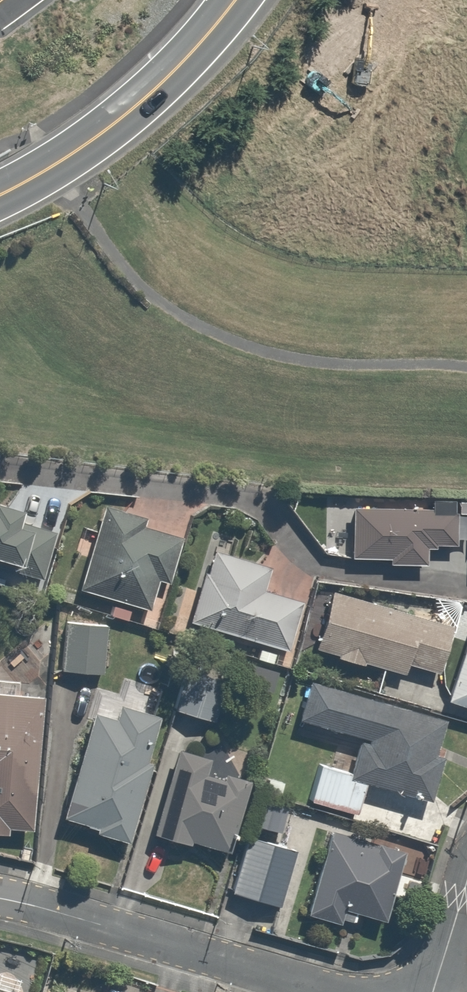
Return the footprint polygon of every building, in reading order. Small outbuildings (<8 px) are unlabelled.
[(460,507),(348,504),(347,561),(427,563),(428,549),(442,549),(442,542),(459,542),(460,507)] [(29,575),(31,570),(44,574),(56,532),(35,525),(37,519),(0,509),(0,567),(29,575)] [(92,556),(84,587),(151,603),(157,580),(176,584),(186,538),(148,529),(150,521),(107,511),(102,530),(86,526),(80,553),(92,556)] [(270,563),(214,548),(194,620),(293,647),(305,603),(263,591),(270,563)] [(451,626),(334,596),(319,649),(405,674),(407,667),(437,675),(451,626)] [(103,618),(65,618),(65,640),(48,640),(48,653),(61,653),(61,672),(103,672),(103,618)] [(450,703),(466,708),(466,647),(450,703)] [(234,666),(188,653),(172,708),(218,721),(234,666)] [(37,834),(48,693),(20,690),(21,682),(0,681),(0,831),(37,834)] [(349,767),(321,760),(311,796),(360,809),(367,783),(411,795),(408,806),(432,813),(456,724),(308,684),(299,718),(358,734),(349,767)] [(121,724),(96,716),(66,819),(139,839),(174,716),(127,702),(121,724)] [(215,751),(183,744),(161,832),(228,849),(244,782),(209,773),(215,751)] [(417,852),(330,827),(304,914),(354,929),(358,915),(383,922),(390,896),(403,899),(417,852)] [(298,849),(245,836),(232,892),(285,904),(298,849)] [(19,979),(0,973),(0,991),(15,991),(19,979)]
